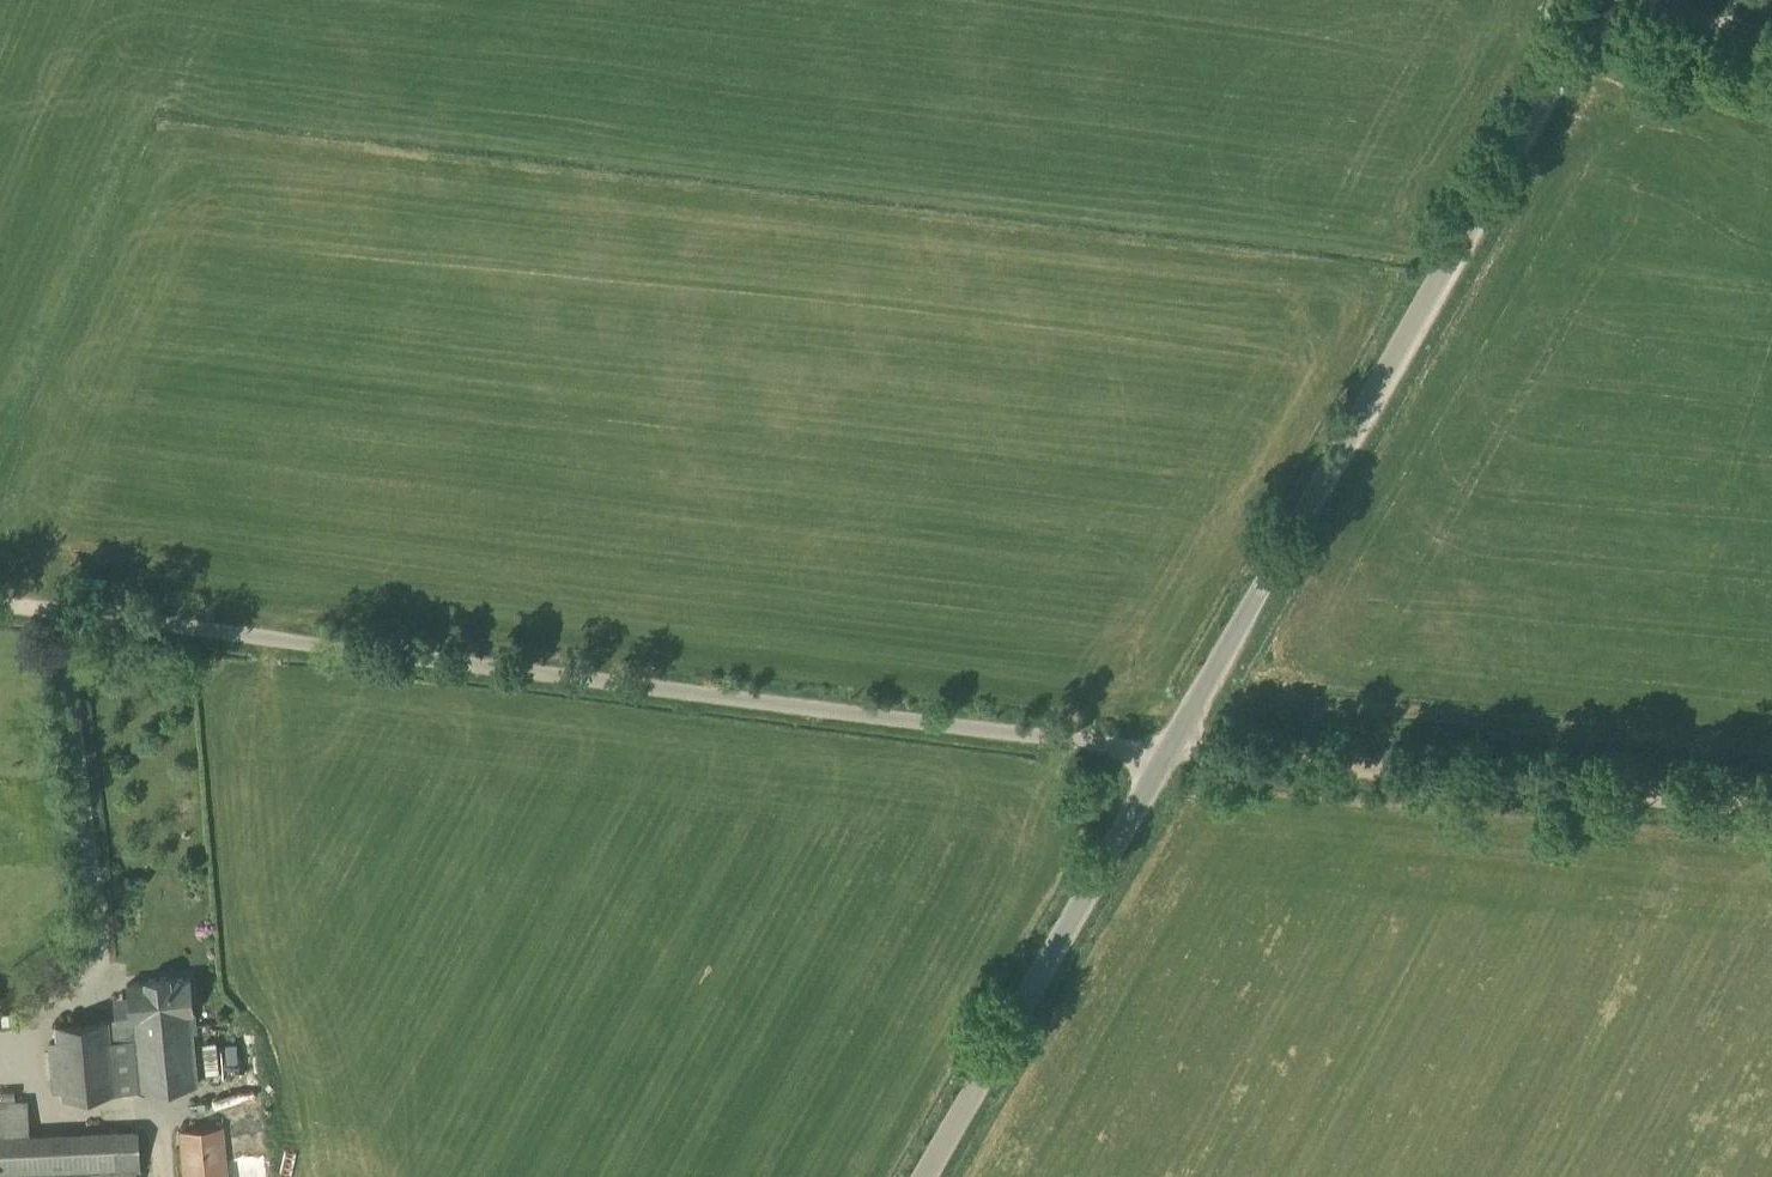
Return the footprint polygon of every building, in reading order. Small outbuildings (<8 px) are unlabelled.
[(1092,781),(1089,787),(1094,791),(1098,785),(1092,781)] [(171,980),(171,977),(145,979),(145,982),(128,983),(129,995),(113,997),(114,1019),(54,1024),(55,1040),(49,1040),(53,1091),(60,1091),(61,1098),(199,1085),(194,1033),(198,1033),(197,1013),(193,1013),(190,978),(171,980)] [(238,1048),(240,1101),(255,1100),(253,1048),(238,1048)] [(28,1100),(0,1101),(0,1176),(137,1176),(136,1165),(120,1165),(119,1130),(30,1133),(28,1100)] [(224,1126),(178,1130),(183,1176),(230,1176),(224,1126)]
